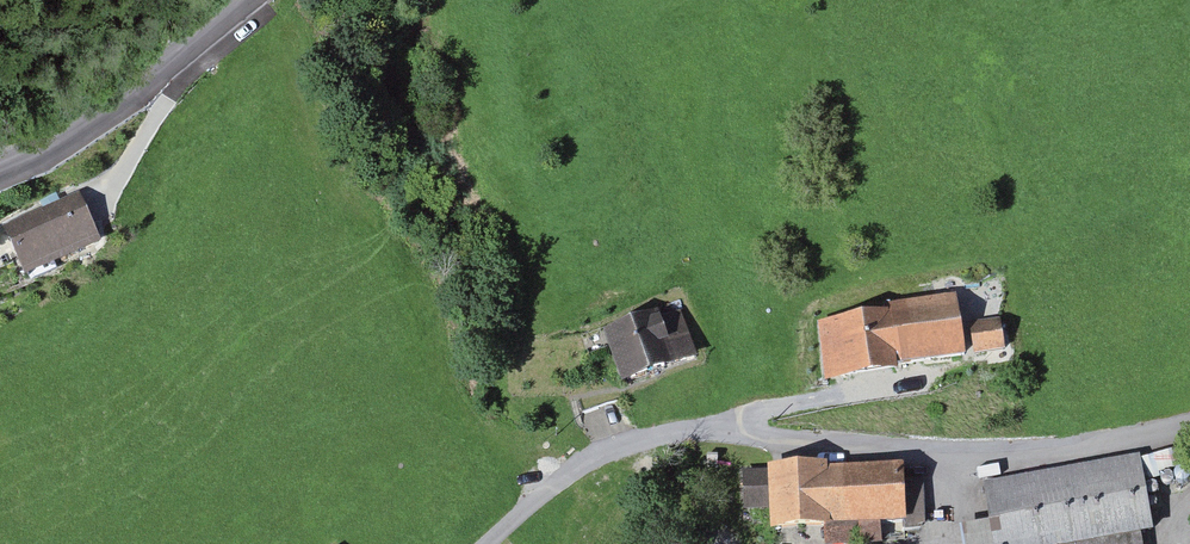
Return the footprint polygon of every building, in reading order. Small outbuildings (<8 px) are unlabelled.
[(23,281),(100,249),(80,200),(3,231),(23,281)] [(696,358),(679,306),(593,335),(610,386),(696,358)] [(944,314),(814,330),(821,382),(951,366),(944,314)] [(1005,317),(972,319),(974,352),(1007,350),(1005,317)] [(982,486),(991,543),(1139,543),(1148,543),(1136,463),(982,486)] [(894,474),(766,476),(767,533),(895,530),(894,474)]
